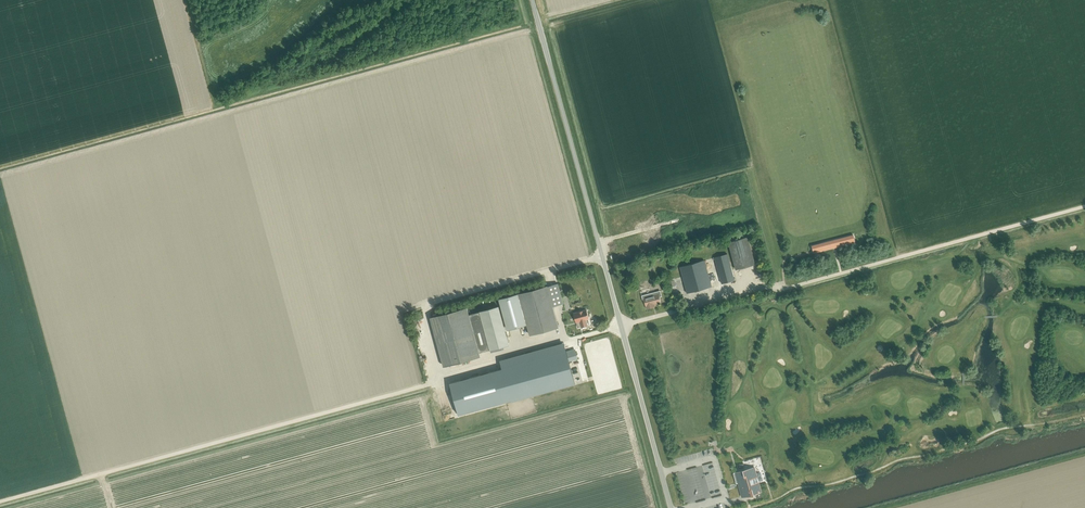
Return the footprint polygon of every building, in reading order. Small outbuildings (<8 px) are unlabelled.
[(853,235),(811,246),(813,252),(813,253),(834,248),(855,243),(853,235)] [(747,237),(728,242),(735,269),(755,264),(747,237)] [(722,284),(734,280),(727,254),(715,257),(722,284)] [(687,293),(711,286),(704,260),(680,267),(687,293)] [(569,273),(558,275),(559,283),(571,280),(569,273)] [(669,288),(676,286),(674,278),(667,280),(669,288)] [(547,287),(551,302),(562,299),(558,284),(547,287)] [(558,327),(551,302),(547,287),(547,286),(518,294),(527,324),(529,334),(558,327)] [(646,306),(647,309),(653,307),(652,305),(661,302),(658,294),(651,296),(651,293),(641,296),(643,301),(644,301),(646,306)] [(518,294),(499,299),(504,320),(502,320),(505,330),(527,324),(518,294)] [(509,344),(505,330),(502,320),(498,307),(478,312),(488,350),(509,344)] [(468,315),(466,308),(429,318),(442,367),(479,357),(478,353),(468,315)] [(576,322),(580,321),(581,327),(587,325),(586,320),(588,319),(586,310),(583,311),(578,312),(574,313),(576,322)] [(478,312),(468,315),(478,353),(488,350),(478,312)] [(577,359),(575,350),(567,353),(569,361),(577,359)] [(458,415),(510,400),(574,383),(565,352),(502,369),(449,383),(458,415)] [(699,451),(669,458),(670,463),(700,456),(699,451)] [(754,468),(735,473),(742,497),(756,493),(757,498),(763,497),(759,485),(754,468)] [(701,470),(705,485),(711,483),(711,486),(716,485),(715,482),(710,483),(707,469),(701,470)]
